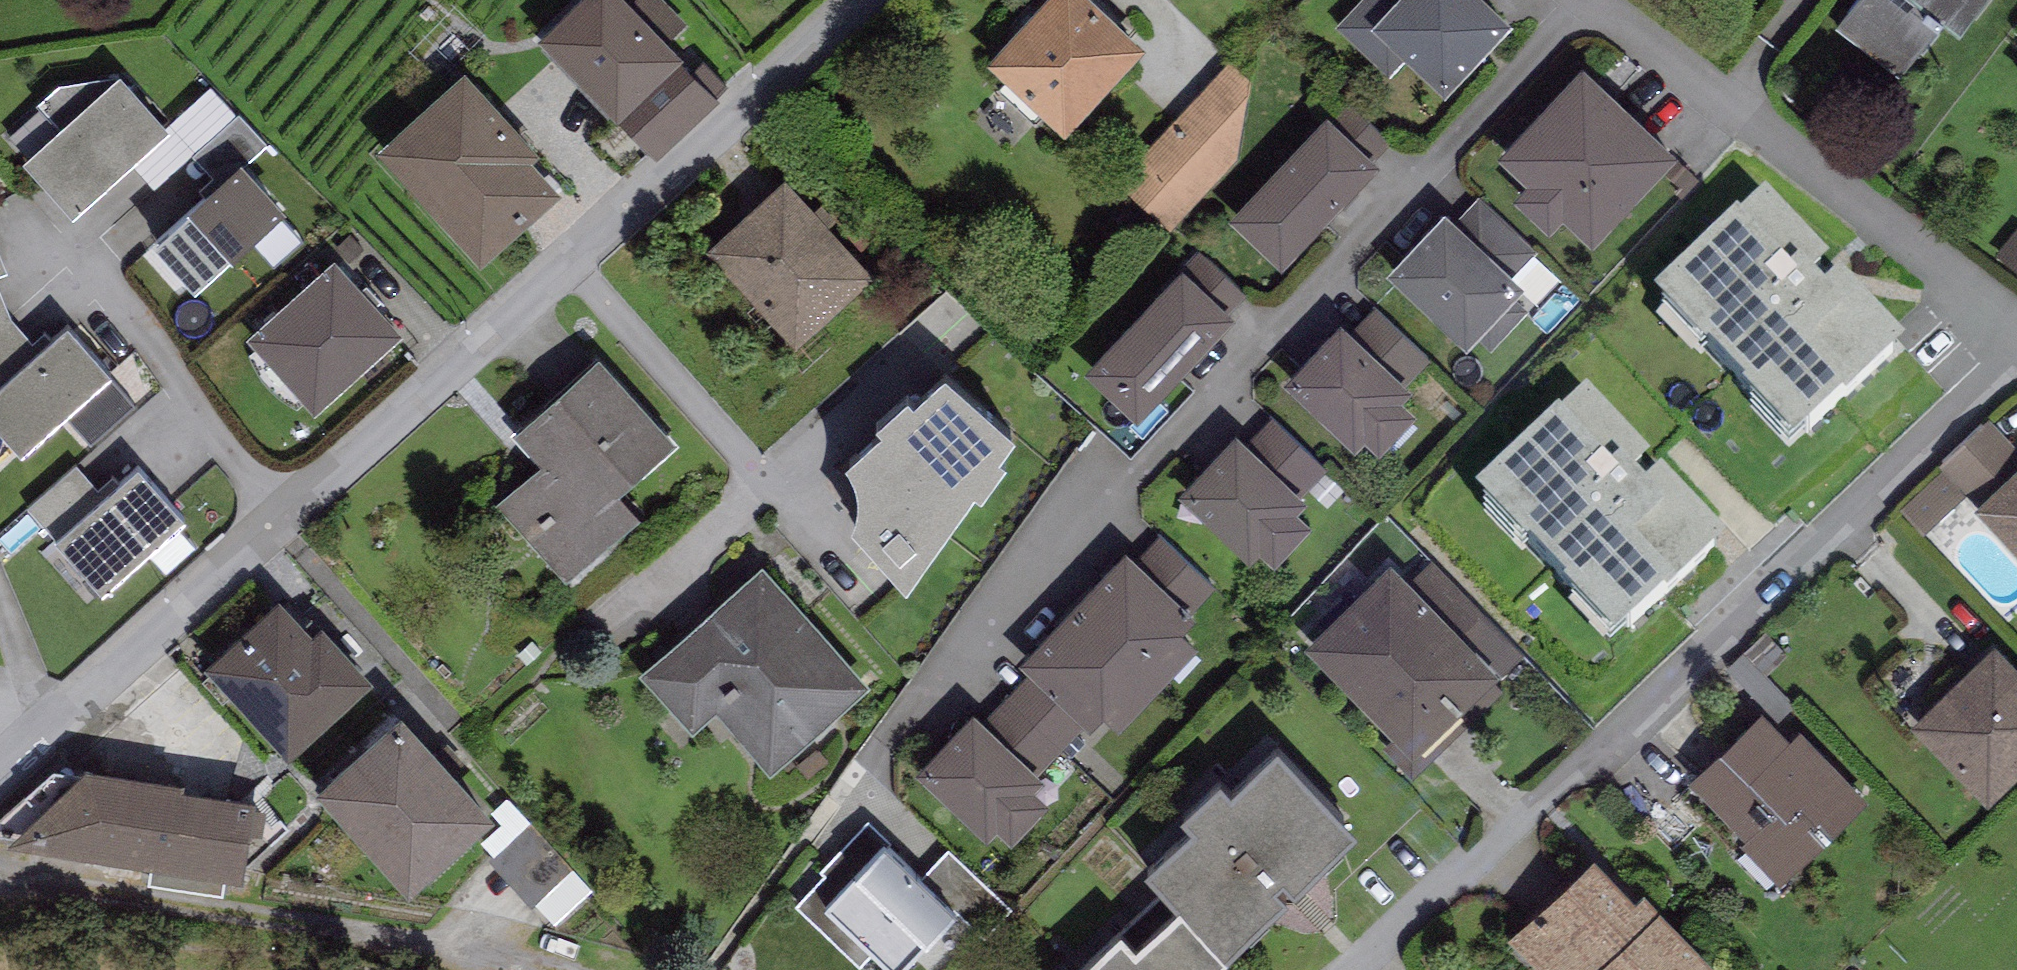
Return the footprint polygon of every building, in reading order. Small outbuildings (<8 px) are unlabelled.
[(541,25),(618,108),(680,50),(634,0),(568,0),(541,25)] [(1063,122),(1143,37),(1104,0),(1036,0),(988,51),(1063,122)] [(1498,0),(1355,0),(1337,20),(1390,69),(1408,49),(1446,84),(1512,13),(1498,0)] [(1836,22),(1899,71),(1947,10),(1959,20),(1975,0),(1853,0),(1836,22)] [(719,91),(680,50),(618,108),(657,150),(719,91)] [(1582,57),(1500,145),(1529,172),(1514,188),(1551,222),(1564,208),(1593,235),(1677,145),(1582,57)] [(1115,178),(1174,223),(1237,156),(1251,72),(1228,58),(1115,178)] [(464,62),(379,140),(483,253),(561,182),(532,150),(539,144),(464,62)] [(23,151),(72,206),(169,120),(120,64),(23,151)] [(1342,90),(1327,107),(1377,152),(1392,135),(1342,90)] [(205,168),(244,128),(216,102),(177,142),(205,168)] [(1327,107),(1230,209),(1282,257),(1379,154),(1377,152),(1327,107)] [(285,196),(241,146),(189,193),(194,199),(155,234),(193,277),(285,196)] [(790,167),(710,237),(805,344),(885,274),(790,167)] [(1480,193),(1459,214),(1513,269),(1534,248),(1480,193)] [(1738,215),(1654,294),(1668,309),(1664,312),(1701,351),(1708,345),(1746,385),(1742,390),(1793,444),(1904,339),(1766,194),(1741,218),(1738,215)] [(1444,202),(1387,261),(1467,337),(1476,328),(1492,344),(1528,306),(1512,291),(1524,278),(1513,269),(1459,214),(1444,202)] [(1997,252),(2016,267),(2016,225),(1997,252)] [(9,265),(0,244),(0,268),(9,265)] [(1199,244),(1182,261),(1228,306),(1245,289),(1199,244)] [(247,328),(315,403),(402,324),(334,250),(247,328)] [(1182,261),(1087,362),(1138,411),(1176,372),(1234,312),(1228,306),(1182,261)] [(49,332),(43,327),(32,336),(12,311),(0,280),(0,377),(49,332)] [(1376,301),(1351,326),(1405,378),(1429,355),(1376,301)] [(20,445),(60,408),(104,367),(111,361),(67,314),(49,332),(0,377),(0,423),(20,445)] [(1342,316),(1284,375),(1354,444),(1366,432),(1378,444),(1416,407),(1399,391),(1408,382),(1405,378),(1351,326),(1342,316)] [(597,347),(515,423),(543,454),(496,498),(568,576),(643,507),(620,482),(675,431),(597,347)] [(946,354),(914,383),(909,377),(875,404),(882,412),(847,444),(850,448),(852,453),(855,461),(858,467),(859,479),(858,490),(855,501),(851,509),(906,571),(975,473),(981,476),(1005,445),(996,440),(1014,416),(946,354)] [(134,399),(104,367),(60,408),(90,439),(134,399)] [(1560,411),(1476,490),(1490,505),(1486,509),(1522,547),(1529,541),(1568,582),(1563,586),(1614,640),(1726,535),(1588,390),(1562,414),(1560,411)] [(1273,413),(1251,437),(1306,488),(1328,464),(1273,413)] [(1939,458),(1945,464),(1968,489),(1975,497),(2016,459),(2016,446),(1987,414),(1939,458)] [(1189,472),(1176,486),(1252,556),(1263,544),(1275,555),(1310,517),(1302,510),(1315,496),(1306,488),(1251,437),(1236,422),(1189,472)] [(54,533),(99,583),(185,509),(175,497),(139,457),(118,476),(54,533)] [(27,502),(54,533),(118,476),(112,470),(98,483),(76,459),(27,502)] [(1975,497),(1972,501),(2016,547),(2016,459),(1975,497)] [(1924,530),(1968,489),(1945,464),(1900,505),(1924,530)] [(1160,531),(1138,554),(1194,606),(1215,583),(1160,531)] [(1126,542),(1073,597),(1158,679),(1198,638),(1180,621),(1194,606),(1138,554),(1126,542)] [(1389,553),(1304,637),(1397,728),(1413,744),(1490,672),(1498,665),(1503,669),(1522,651),(1427,552),(1407,570),(1389,553)] [(763,556),(639,667),(694,728),(717,707),(770,767),(871,677),(763,556)] [(278,589),(205,656),(288,748),(374,671),(322,614),(310,625),(278,589)] [(1073,597),(1020,652),(1032,665),(1087,717),(1089,719),(1103,705),(1119,721),(1158,679),(1073,597)] [(1768,629),(1728,664),(1746,687),(1753,681),(1781,712),(1797,702),(1767,672),(1786,649),(1768,629)] [(1912,716),(1989,796),(2016,769),(2016,659),(1996,636),(1912,716)] [(1032,665),(986,714),(1040,766),(1087,717),(1032,665)] [(1504,686),(1490,672),(1413,744),(1397,728),(1382,742),(1412,773),(1504,686)] [(401,699),(317,775),(410,877),(494,801),(401,699)] [(986,714),(975,703),(916,762),(985,829),(996,818),(1009,831),(1048,792),(1035,780),(1044,771),(1040,766),(986,714)] [(1763,704),(1688,775),(1745,834),(1740,839),(1778,878),(1867,794),(1798,722),(1788,731),(1763,704)] [(1231,776),(1220,765),(1181,802),(1191,813),(1147,855),(1182,891),(1225,939),(1355,817),(1276,734),(1231,776)] [(86,757),(9,831),(241,870),(255,788),(181,775),(183,769),(86,757)] [(518,806),(482,836),(496,852),(491,857),(532,905),(537,901),(554,921),(590,890),(518,806)] [(824,894),(885,833),(868,816),(820,865),(824,869),(797,896),(859,957),(873,942),(824,894)] [(885,833),(824,894),(873,942),(896,963),(956,901),(923,870),(885,833)] [(950,843),(923,870),(956,901),(984,929),(1010,902),(950,843)] [(1593,849),(1507,930),(1545,969),(1713,969),(1719,964),(1643,885),(1635,893),(1593,849)] [(1182,891),(1137,933),(1123,918),(1066,969),(1191,969),(1225,939),(1182,891)]
